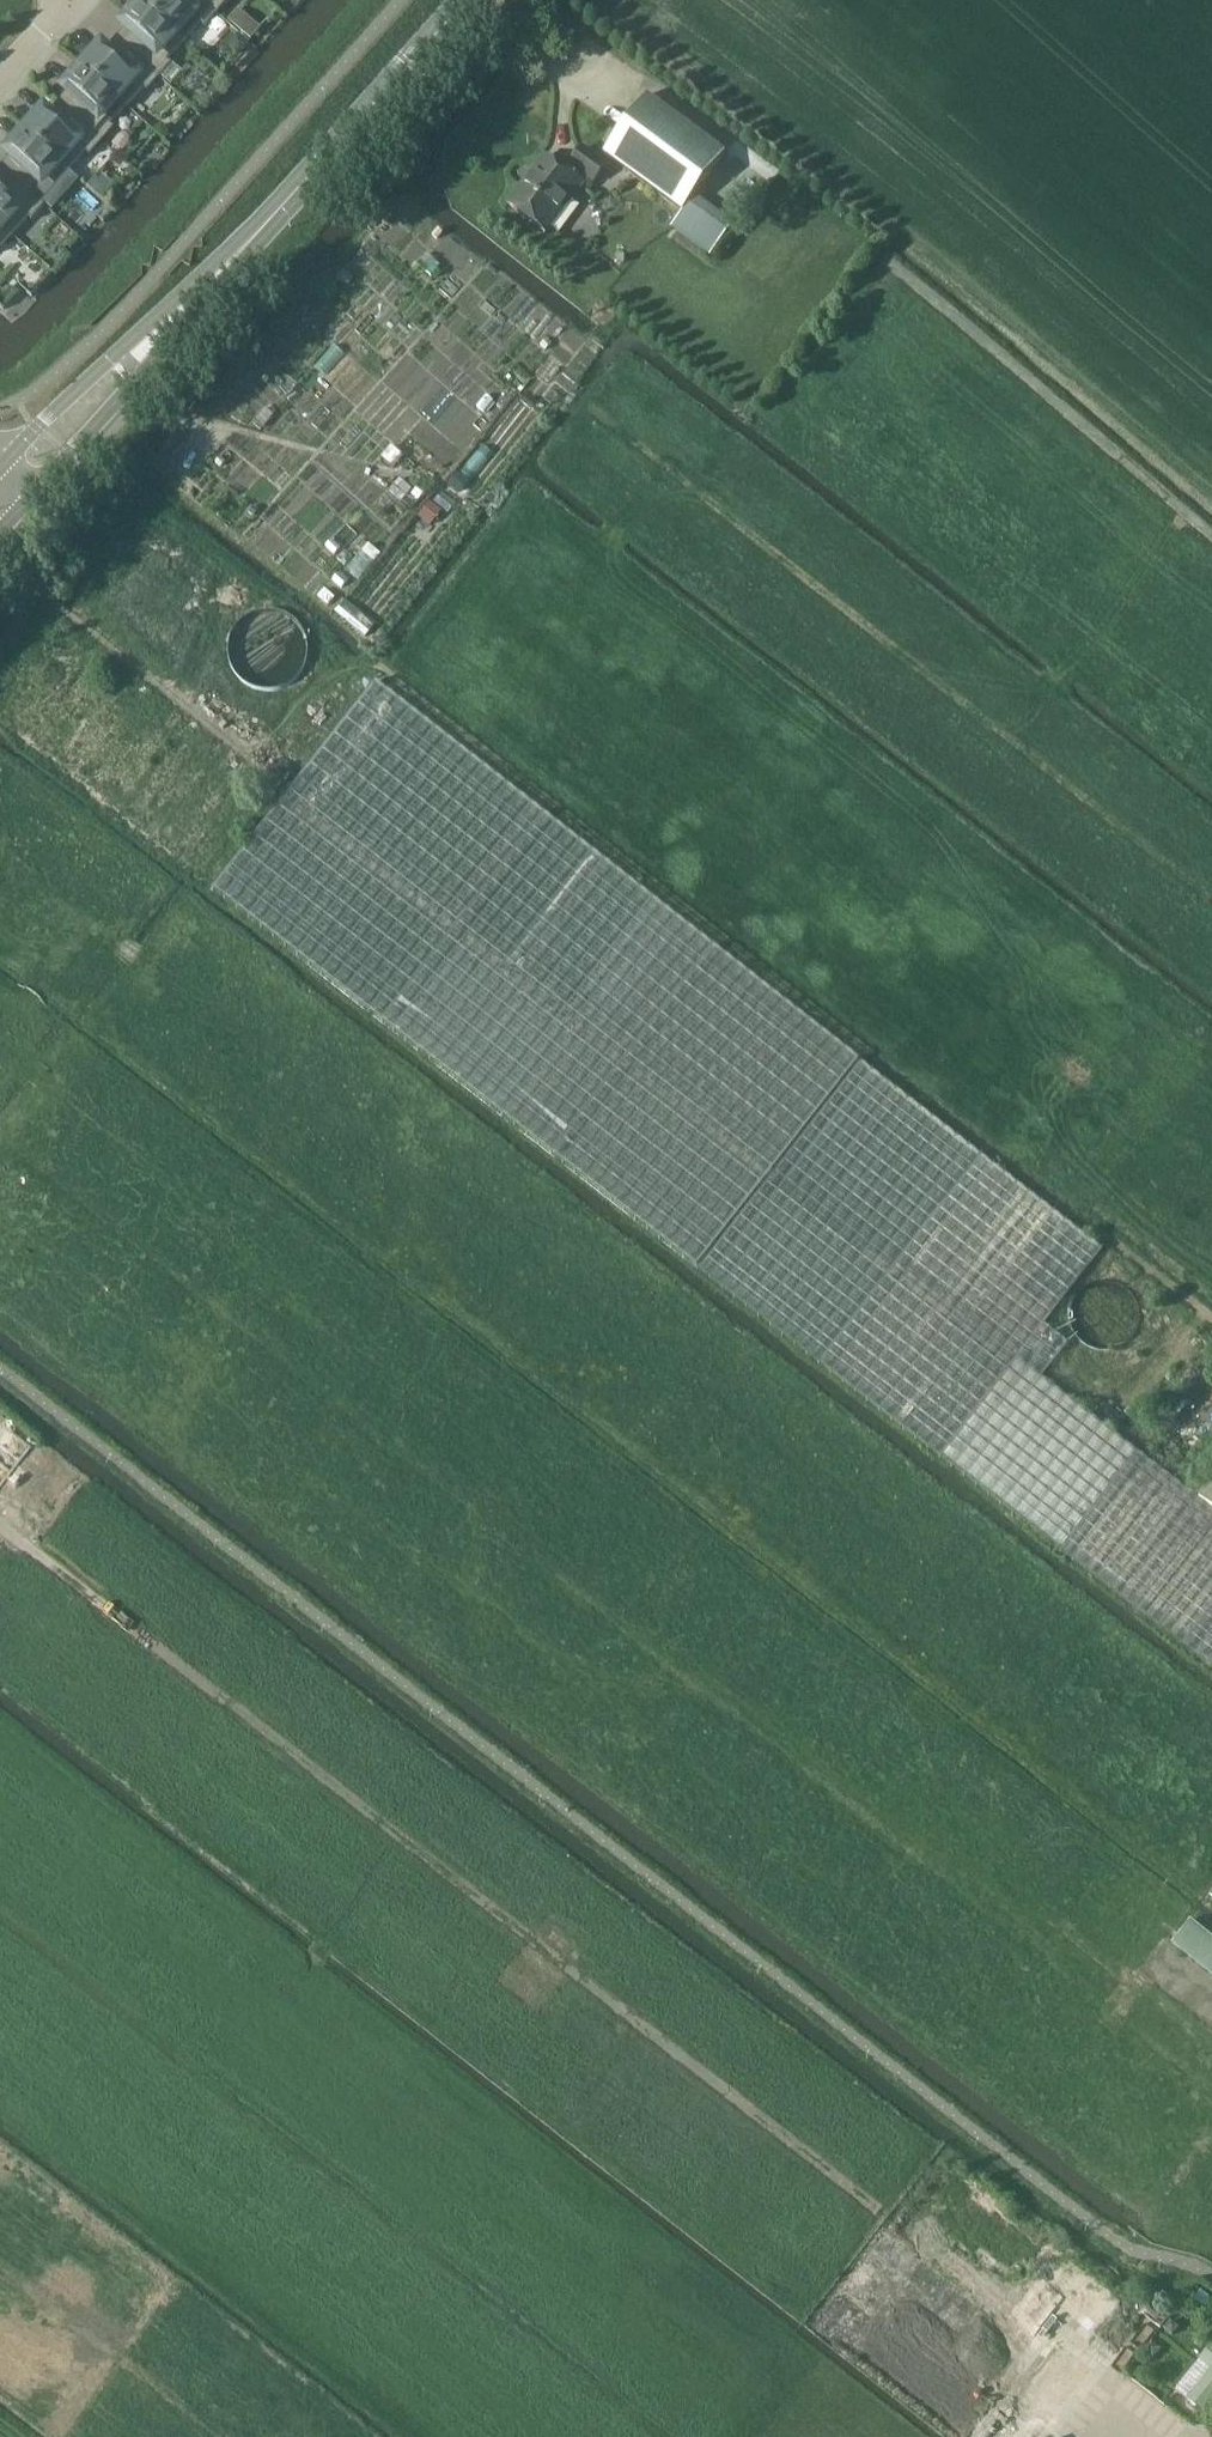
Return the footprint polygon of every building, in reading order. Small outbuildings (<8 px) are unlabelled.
[(135,37),(126,48),(160,79),(173,64),(169,61),(185,43),(137,0),(123,16),(127,19),(122,25),(135,37)] [(137,0),(185,43),(202,25),(205,28),(218,15),(201,0),(137,0)] [(218,15),(231,0),(230,0),(201,0),(218,15)] [(94,49),(80,64),(128,108),(144,89),(148,93),(160,79),(126,48),(116,58),(103,46),(97,52),(94,49)] [(78,101),(68,112),(103,143),(116,129),(112,126),(128,108),(80,64),(66,80),(70,83),(64,89),(78,101)] [(599,148),(678,207),(721,149),(642,90),(599,148)] [(36,113),(22,128),(70,172),(87,154),(90,157),(103,143),(68,112),(59,122),(45,110),(40,116),(36,113)] [(70,172),(22,128),(8,144),(12,147),(7,153),(20,165),(11,176),(45,207),(46,206),(32,194),(41,184),(43,185),(45,183),(53,191),(70,172)] [(575,167),(570,175),(546,157),(510,205),(547,232),(588,176),(594,181),(606,166),(583,149),(571,164),(575,167)] [(13,236),(29,218),(33,221),(45,207),(11,176),(1,186),(0,186),(0,224),(13,236)] [(669,225),(707,252),(728,223),(690,196),(669,225)] [(13,236),(0,224),(0,250),(13,236)] [(1042,1379),(1068,1345),(1044,1326),(1103,1250),(381,686),(219,893),(1211,1668),(1211,1484),(1199,1500),(1042,1379)] [(1191,1920),(1173,1941),(1211,1974),(1211,1937),(1191,1920)] [(1154,2360),(1161,2351),(1152,2343),(1145,2353),(1154,2360)] [(1199,2360),(1210,2369),(1186,2399),(1204,2414),(1211,2403),(1211,2343),(1199,2360)]
